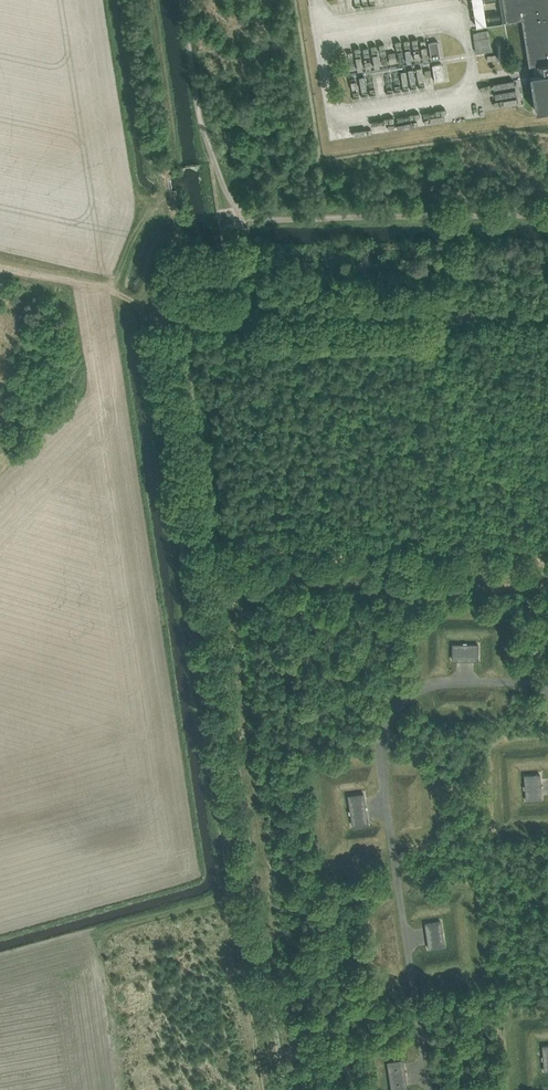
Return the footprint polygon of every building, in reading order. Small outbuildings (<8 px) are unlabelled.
[(477,27),(503,22),(503,21),(506,21),(522,19),(530,66),(531,66),(533,74),(531,75),(537,111),(547,109),(547,0),(473,0),(477,27)] [(489,30),(473,33),(474,39),(490,37),(489,30)] [(490,37),(474,39),(476,46),(491,43),(490,37)] [(432,59),(434,59),(441,58),(438,41),(429,42),(432,59)] [(477,53),(492,50),(491,43),(476,46),(477,53)] [(442,63),(433,65),(436,81),(444,80),(442,63)] [(193,253),(186,246),(179,253),(186,260),(193,253)] [(479,645),(453,644),(453,660),(478,660),(479,645)] [(542,800),(542,795),(540,774),(525,775),(527,801),(542,800)] [(369,824),(368,819),(364,794),(349,796),(353,826),(369,824)] [(426,924),(428,939),(430,949),(445,947),(441,921),(426,924)] [(407,1085),(403,1060),(388,1062),(392,1089),(405,1089),(408,1089),(407,1085)]
